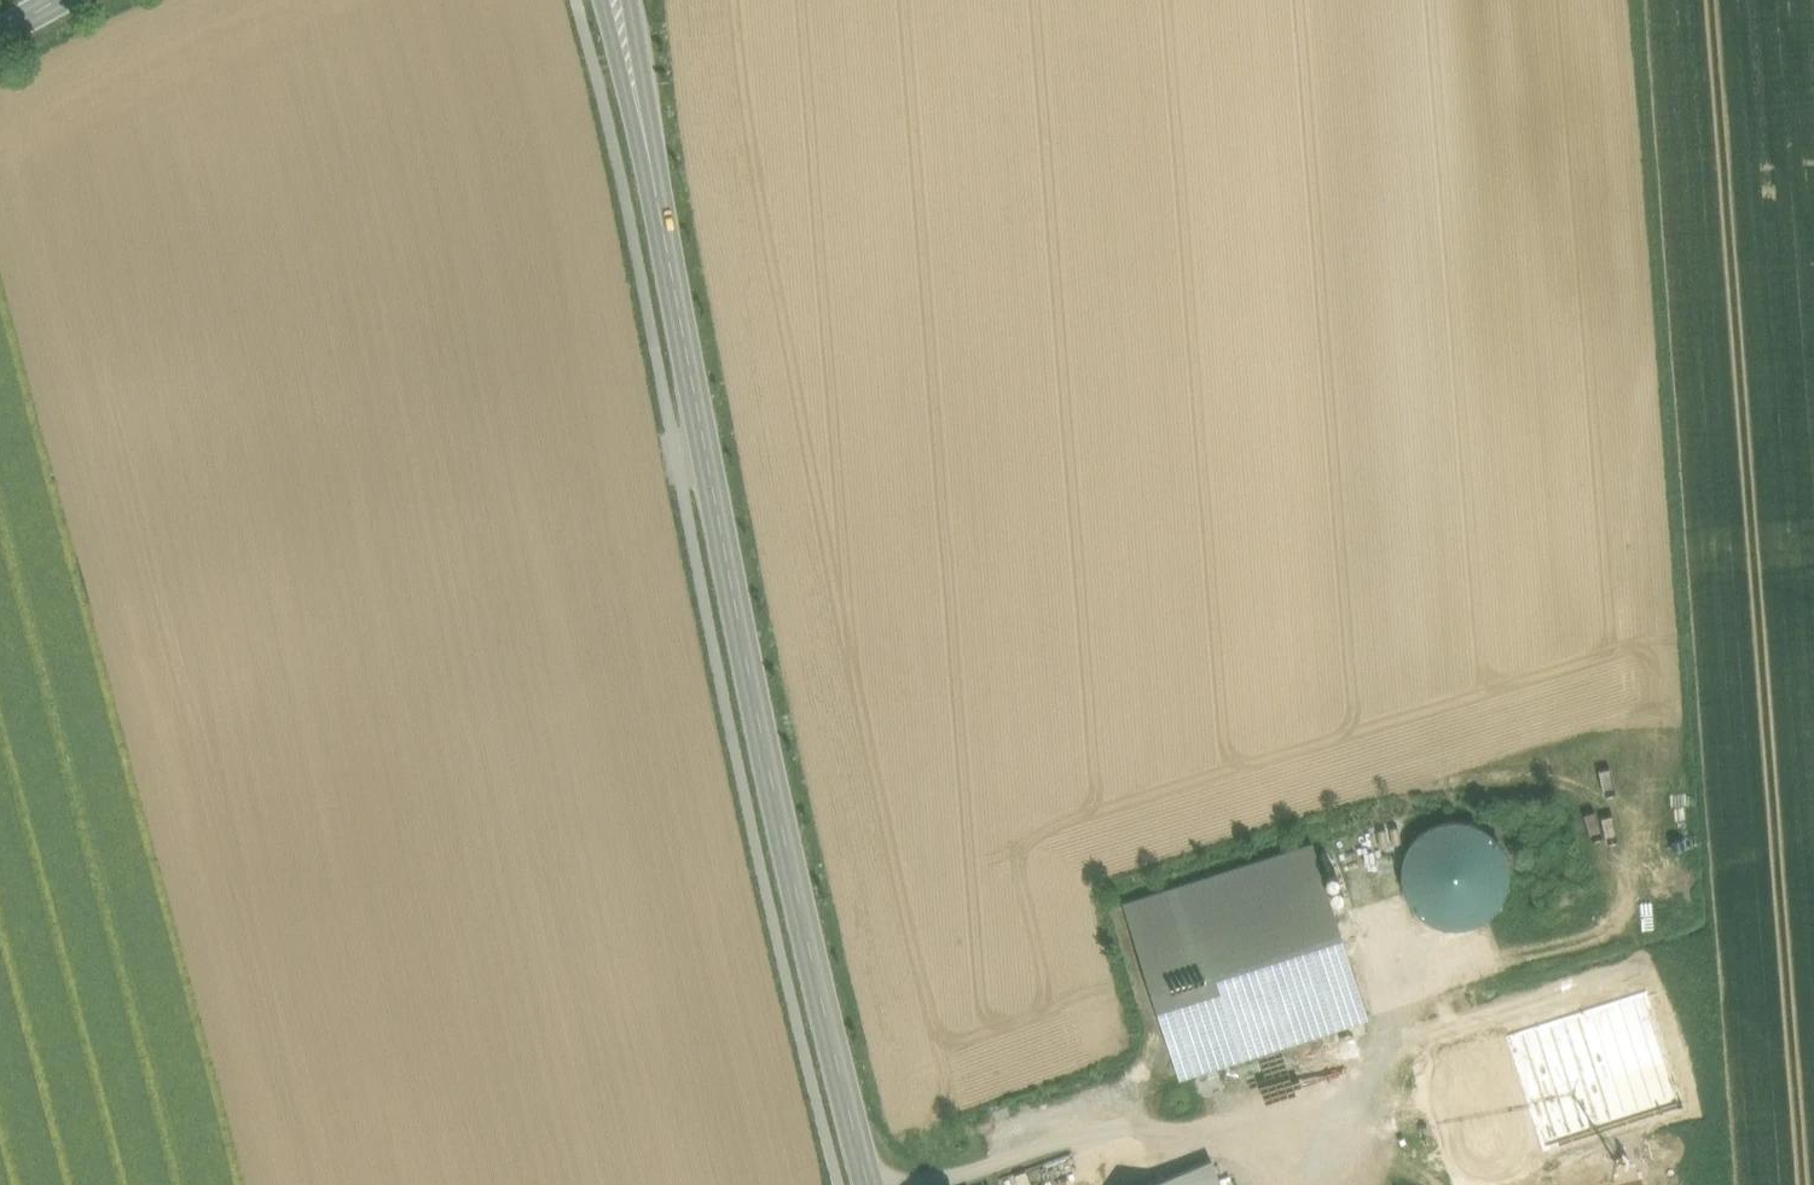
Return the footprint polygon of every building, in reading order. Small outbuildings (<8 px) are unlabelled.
[(1407,900),(1419,915),(1435,925),(1453,930),(1472,927),(1489,919),(1502,905),(1510,887),(1511,868),(1505,850),(1494,835),(1478,825),(1459,821),(1440,823),(1423,832),(1410,845),(1403,863),(1402,882),(1407,900)] [(1313,843),(1123,903),(1180,1079),(1369,1019),(1313,843)] [(1201,1161),(1146,1184),(1212,1184),(1201,1161)]
